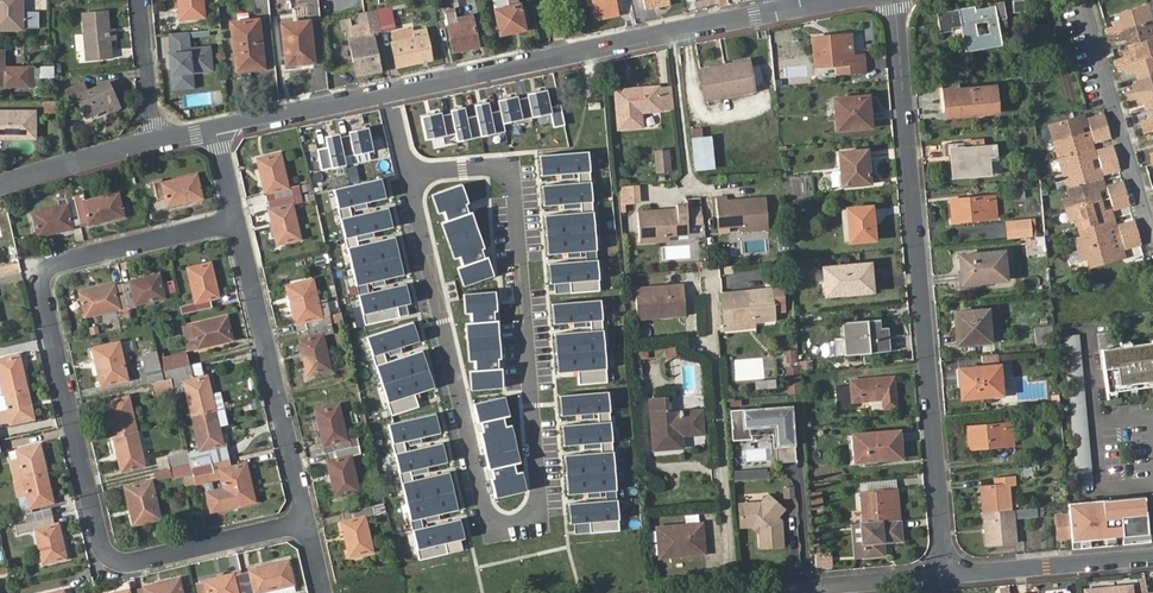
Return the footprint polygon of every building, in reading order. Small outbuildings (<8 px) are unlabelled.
[(39,27),(39,10),(22,10),(22,0),(0,0),(0,27),(39,27)] [(180,20),(195,19),(194,8),(203,7),(202,0),(178,0),(180,20)] [(494,10),(499,36),(523,30),(517,0),(513,0),(507,1),(508,7),(494,10)] [(595,19),(617,15),(614,0),(591,0),(595,19)] [(668,1),(668,0),(642,0),(644,9),(654,7),(653,4),(668,1)] [(1024,0),(1012,0),(1013,15),(1025,13),(1024,0)] [(493,4),(494,10),(508,7),(507,1),(493,4)] [(988,21),(996,20),(993,1),(974,4),(975,8),(965,9),(964,5),(928,11),(930,30),(942,28),(941,25),(951,23),(955,50),(992,45),(989,27),(988,21)] [(1151,21),(1146,6),(1118,14),(1120,19),(1116,20),(1118,25),(1115,25),(1106,28),(1108,34),(1151,21)] [(377,9),(381,31),(392,29),(388,7),(377,9)] [(372,33),(381,31),(377,9),(365,11),(359,12),(363,36),(353,38),(354,42),(350,42),(357,76),(380,71),(372,33)] [(463,47),(477,44),(472,22),(457,25),(453,11),(443,14),(453,53),(464,50),(463,47)] [(110,43),(109,30),(107,12),(84,14),(87,64),(111,63),(110,43)] [(231,21),(236,69),(262,66),(257,19),(231,21)] [(312,61),(308,21),(280,24),(285,64),(312,61)] [(1151,21),(1108,34),(1109,40),(1118,37),(1121,37),(1122,42),(1126,40),(1127,46),(1152,38),(1152,28),(1151,21)] [(116,29),(109,30),(110,43),(118,42),(116,29)] [(391,44),(396,69),(432,62),(426,31),(412,33),(413,40),(391,44)] [(188,44),(187,32),(170,33),(171,45),(188,44)] [(811,35),(814,66),(835,65),(835,71),(863,69),(862,53),(849,54),(847,32),(811,35)] [(1115,59),(1117,65),(1152,55),(1152,38),(1127,46),(1129,51),(1125,52),(1126,56),(1124,57),(1115,59)] [(189,53),(189,49),(188,44),(171,45),(172,54),(189,53)] [(212,71),(210,47),(189,49),(189,53),(172,54),(170,54),(173,90),(184,89),(182,74),(191,73),(212,71)] [(0,50),(0,84),(30,83),(30,66),(4,66),(4,50),(0,50)] [(1117,65),(1119,71),(1127,69),(1130,68),(1131,73),(1135,72),(1136,77),(1152,72),(1152,55),(1117,65)] [(703,70),(707,93),(751,85),(747,62),(703,70)] [(1124,91),(1126,97),(1152,89),(1152,72),(1136,77),(1138,83),(1134,84),(1136,88),(1133,89),(1124,91)] [(193,88),(191,73),(182,74),(184,89),(193,88)] [(671,84),(659,85),(661,108),(673,107),(671,84)] [(940,85),(944,111),(959,109),(960,114),(997,110),(994,84),(955,88),(954,84),(940,85)] [(78,98),(85,118),(106,110),(108,115),(119,111),(108,85),(88,93),(85,85),(67,91),(71,100),(78,98)] [(661,108),(659,85),(617,89),(619,126),(642,124),(641,109),(661,108)] [(422,116),(427,140),(456,133),(458,141),(506,131),(505,123),(551,113),(554,127),(566,125),(561,104),(551,106),(547,89),(527,93),(528,97),(519,99),(518,95),(498,99),(500,110),(491,112),(489,102),(475,104),(477,115),(467,117),(465,107),(451,110),(452,113),(442,115),(442,112),(422,116)] [(1128,103),(1136,100),(1138,100),(1140,104),(1144,103),(1146,110),(1151,108),(1152,108),(1152,89),(1126,97),(1128,103)] [(862,106),(867,106),(866,94),(833,97),(836,127),(863,124),(862,106)] [(1151,108),(1152,112),(1149,113),(1150,118),(1147,119),(1139,121),(1141,127),(1152,124),(1152,108),(1151,108)] [(35,136),(34,109),(0,109),(0,137),(35,136)] [(1086,120),(1089,131),(1105,126),(1102,116),(1086,120)] [(1079,117),(1048,126),(1052,141),(1081,133),(1079,127),(1085,126),(1083,121),(1080,121),(1079,117)] [(1141,127),(1143,133),(1151,131),(1152,130),(1152,124),(1141,127)] [(1052,141),(1057,157),(1089,148),(1088,145),(1090,144),(1089,143),(1092,142),(1108,137),(1105,126),(1089,131),(1081,133),(1052,141)] [(373,151),(368,127),(348,130),(349,134),(340,136),(344,157),(373,151)] [(714,168),(710,137),(702,138),(700,128),(691,129),(696,170),(714,168)] [(346,165),(344,157),(340,136),(339,133),(325,136),(327,146),(317,148),(322,170),(346,165)] [(961,149),(960,142),(942,143),(943,155),(949,154),(951,176),(987,173),(986,158),(993,157),(992,146),(971,148),(961,149)] [(1095,152),(1098,163),(1114,159),(1111,147),(1095,152)] [(838,150),(840,183),(867,181),(864,148),(838,150)] [(1089,148),(1057,157),(1061,174),(1090,166),(1089,160),(1094,159),(1092,152),(1090,153),(1089,148)] [(589,151),(544,155),(546,175),(579,172),(580,182),(547,185),(548,205),(581,202),(582,211),(549,214),(552,254),(598,250),(589,151)] [(656,152),(656,161),(668,160),(668,151),(656,152)] [(267,201),(293,195),(291,187),(288,188),(280,154),(257,159),(264,193),(265,193),(267,201)] [(1101,174),(1117,170),(1114,159),(1098,163),(1101,174)] [(668,160),(656,161),(657,172),(669,171),(668,160)] [(1090,166),(1061,174),(1066,190),(1097,180),(1097,177),(1099,176),(1097,170),(1092,172),(1090,166)] [(151,181),(155,198),(164,197),(167,207),(201,199),(195,175),(162,183),(161,179),(151,181)] [(378,179),(383,199),(386,198),(382,178),(378,179)] [(389,228),(385,208),(353,216),(350,206),(383,199),(378,179),(334,189),(357,286),(401,276),(392,237),(359,245),(357,236),(389,228)] [(1097,180),(1066,190),(1067,194),(1070,194),(1070,197),(1068,198),(1062,200),(1066,212),(1099,202),(1096,191),(1100,190),(1099,185),(1101,185),(1100,180),(1097,180)] [(463,184),(438,192),(444,212),(447,220),(460,257),(463,265),(470,284),(494,276),(488,256),(485,257),(482,249),(485,248),(472,211),(469,212),(466,204),(469,203),(463,184)] [(641,184),(617,185),(619,214),(625,213),(625,204),(642,203),(641,184)] [(1105,188),(1108,199),(1124,195),(1121,184),(1105,188)] [(444,212),(438,192),(432,194),(439,214),(444,212)] [(72,195),(79,224),(87,222),(87,224),(123,215),(116,193),(82,201),(80,193),(72,195)] [(70,226),(79,224),(72,195),(63,197),(64,204),(30,212),(36,236),(71,228),(70,226)] [(295,204),(293,195),(267,201),(269,210),(268,210),(276,245),(300,239),(292,205),(295,204)] [(949,198),(951,222),(996,219),(994,195),(949,198)] [(1111,210),(1127,206),(1124,195),(1108,199),(1111,210)] [(716,198),(717,217),(726,216),(728,225),(739,224),(742,226),(742,231),(768,229),(766,198),(743,200),(743,203),(739,204),(739,200),(727,201),(726,197),(716,198)] [(1102,213),(1099,202),(1066,212),(1069,223),(1075,222),(1078,221),(1079,225),(1076,225),(1077,230),(1111,220),(1110,214),(1107,215),(1106,212),(1102,213)] [(678,225),(688,225),(687,204),(677,205),(677,209),(638,211),(639,240),(665,239),(665,234),(679,234),(678,225)] [(847,206),(849,240),(873,238),(870,205),(847,206)] [(703,207),(692,206),(691,225),(702,225),(703,207)] [(843,240),(849,240),(847,206),(841,207),(843,240)] [(393,227),(389,207),(385,208),(389,228),(393,227)] [(726,216),(717,217),(718,226),(728,225),(726,216)] [(1008,239),(1038,236),(1036,217),(1006,221),(1008,239)] [(447,220),(442,222),(454,259),(460,257),(447,220)] [(1113,225),(1111,220),(1077,230),(1078,234),(1081,233),(1082,238),(1079,238),(1073,240),(1077,251),(1110,241),(1107,231),(1111,230),(1110,226),(1113,225)] [(1117,228),(1120,239),(1135,234),(1132,223),(1117,228)] [(689,233),(688,225),(678,225),(679,234),(689,233)] [(1123,249),(1139,244),(1135,234),(1120,239),(1123,249)] [(405,275),(396,236),(392,237),(401,276),(405,275)] [(1113,251),(1110,241),(1077,251),(1080,262),(1086,260),(1088,259),(1090,263),(1087,264),(1088,269),(1122,259),(1121,254),(1118,254),(1117,250),(1113,251)] [(955,256),(957,285),(1005,282),(1003,253),(955,256)] [(601,290),(598,259),(553,263),(555,283),(564,282),(565,294),(601,290)] [(20,269),(18,262),(0,266),(0,274),(20,269)] [(866,273),(871,272),(870,262),(824,266),(826,294),(867,291),(866,273)] [(181,315),(209,309),(207,299),(215,297),(208,263),(185,268),(191,302),(178,305),(181,315)] [(470,284),(463,265),(457,267),(464,286),(470,284)] [(122,290),(126,310),(133,308),(132,305),(162,298),(156,273),(126,280),(128,288),(122,290)] [(304,330),(329,324),(327,316),(318,318),(310,281),(284,286),(293,324),(302,322),(304,330)] [(773,282),(773,286),(775,309),(786,308),(784,281),(773,282)] [(122,290),(120,283),(112,285),(111,284),(76,292),(81,317),(117,309),(117,312),(126,310),(122,290)] [(407,284),(403,285),(407,304),(411,303),(407,284)] [(359,295),(366,325),(401,317),(399,306),(407,304),(403,285),(359,295)] [(655,290),(634,291),(636,319),(667,317),(667,313),(685,312),(683,285),(655,287),(655,290)] [(722,290),(725,320),(746,318),(746,312),(754,312),(754,318),(775,316),(775,309),(773,286),(722,290)] [(500,368),(499,359),(502,359),(499,320),(496,320),(495,311),(498,311),(496,291),(470,293),(472,313),(472,322),(475,361),(476,369),(478,390),(504,387),(503,367),(500,368)] [(609,382),(602,299),(557,303),(559,323),(591,320),(592,330),(560,333),(563,372),(578,371),(579,385),(609,382)] [(746,318),(725,320),(725,326),(755,324),(754,318),(754,312),(746,312),(746,318)] [(984,321),(984,312),(954,314),(958,347),(992,344),(990,321),(984,321)] [(844,319),(847,351),(893,347),(891,324),(880,325),(880,316),(844,319)] [(188,325),(194,348),(229,341),(223,318),(188,325)] [(414,322),(410,323),(416,342),(420,341),(414,322)] [(475,361),(472,322),(466,322),(469,361),(475,361)] [(410,323),(367,337),(393,416),(421,407),(417,394),(432,389),(419,352),(388,362),(385,352),(416,342),(410,323)] [(330,333),(329,324),(304,330),(306,339),(297,341),(305,375),(326,371),(319,336),(330,333)] [(1050,328),(1035,328),(1035,337),(1041,337),(1041,340),(1050,340),(1050,328)] [(1080,336),(1064,338),(1077,474),(1093,472),(1080,336)] [(1102,337),(1109,394),(1152,388),(1152,343),(1112,349),(1109,336),(1102,337)] [(665,345),(666,358),(678,357),(677,337),(651,339),(651,346),(665,345)] [(351,346),(353,355),(367,353),(365,343),(351,346)] [(90,350),(98,385),(124,380),(116,344),(90,350)] [(642,374),(642,356),(649,356),(649,348),(633,348),(634,374),(642,374)] [(436,388),(423,350),(419,352),(432,389),(436,388)] [(168,371),(186,367),(183,355),(156,361),(157,363),(159,373),(168,371)] [(25,392),(17,356),(0,360),(0,390),(2,398),(25,392)] [(812,359),(799,361),(801,371),(813,369),(812,359)] [(201,362),(192,365),(194,376),(204,373),(201,362)] [(138,367),(143,385),(145,385),(170,379),(168,371),(159,373),(157,363),(138,367)] [(960,367),(963,398),(1002,395),(1000,365),(960,367)] [(188,418),(213,413),(205,377),(189,380),(186,367),(168,371),(170,379),(171,384),(180,382),(188,418)] [(801,367),(787,367),(787,394),(800,394),(801,367)] [(836,382),(838,403),(854,402),(853,396),(884,394),(885,405),(898,404),(896,373),(851,376),(851,381),(836,382)] [(171,384),(170,379),(145,385),(147,393),(172,388),(171,384)] [(618,490),(609,391),(565,395),(566,415),(599,412),(600,422),(567,424),(569,445),(602,442),(603,452),(570,454),(573,494),(618,490)] [(31,421),(25,392),(2,398),(8,426),(31,421)] [(511,416),(507,396),(501,397),(505,417),(511,416)] [(505,417),(501,397),(475,403),(479,423),(482,422),(484,431),(481,431),(490,470),(493,469),(495,477),(492,478),(497,498),(522,492),(518,472),(516,464),(507,425),(505,417)] [(103,402),(111,438),(134,433),(125,398),(103,402)] [(702,433),(700,410),(681,412),(681,409),(676,410),(675,412),(666,412),(665,398),(649,399),(653,449),(675,447),(674,435),(680,435),(702,433)] [(331,451),(356,446),(354,438),(342,440),(334,405),(312,410),(319,445),(329,443),(331,451)] [(789,407),(731,412),(733,439),(749,438),(748,427),(774,425),(776,446),(792,444),(790,420),(787,417),(787,414),(790,414),(789,407)] [(221,447),(213,413),(188,418),(195,452),(221,447)] [(441,433),(437,413),(433,414),(437,434),(441,433)] [(437,434),(433,414),(389,424),(412,521),(456,511),(447,472),(414,480),(413,471),(445,463),(440,443),(408,451),(405,441),(437,434)] [(968,425),(970,448),(1014,444),(1012,422),(968,425)] [(522,462),(513,424),(507,425),(516,464),(522,462)] [(854,432),(856,457),(875,456),(875,459),(904,457),(902,429),(854,432)] [(134,433),(111,438),(118,471),(142,466),(134,433)] [(449,462),(444,442),(440,443),(445,463),(449,462)] [(792,444),(776,446),(777,458),(793,457),(792,444)] [(21,483),(45,477),(38,446),(14,452),(21,483)] [(357,453),(356,446),(331,451),(332,458),(323,461),(331,495),(354,490),(346,455),(357,453)] [(745,460),(770,460),(769,449),(745,449),(745,460)] [(190,469),(210,465),(207,453),(188,458),(190,465),(190,469)] [(163,460),(165,470),(190,465),(188,458),(187,454),(163,460)] [(380,464),(380,473),(396,472),(396,463),(380,464)] [(221,487),(202,492),(206,510),(250,501),(241,464),(218,470),(221,487)] [(190,465),(165,470),(167,480),(192,474),(190,469),(190,465)] [(192,474),(192,478),(212,474),(210,465),(190,469),(192,474)] [(460,510),(451,471),(447,472),(456,511),(460,510)] [(528,491),(523,471),(518,472),(522,492),(528,491)] [(763,471),(743,473),(744,481),(763,479),(763,471)] [(743,473),(733,473),(734,481),(744,481),(743,473)] [(51,505),(45,477),(21,483),(12,485),(17,500),(25,499),(27,510),(51,505)] [(984,512),(1011,510),(1010,485),(1016,485),(1015,477),(995,479),(995,486),(982,487),(984,512)] [(862,482),(863,490),(898,487),(897,480),(862,482)] [(123,489),(131,525),(156,520),(147,483),(123,489)] [(863,491),(866,522),(899,519),(897,501),(903,500),(902,489),(863,491)] [(822,491),(810,493),(813,510),(825,508),(822,491)] [(1144,498),(1069,505),(1073,549),(1152,542),(1151,536),(1148,536),(1144,498)] [(621,530),(619,499),(574,503),(576,523),(591,522),(592,532),(621,530)] [(738,510),(741,531),(757,530),(759,527),(763,530),(761,533),(763,552),(782,550),(780,524),(776,521),(783,512),(766,500),(760,508),(738,510)] [(384,503),(372,506),(375,516),(387,512),(384,503)] [(372,515),(370,507),(339,514),(340,522),(336,523),(344,557),(370,551),(362,517),(372,515)] [(1016,543),(1014,510),(1011,510),(984,512),(987,545),(1016,543)] [(27,525),(51,519),(49,511),(25,516),(27,525)] [(1072,537),(1070,515),(1057,516),(1058,539),(1072,537)] [(457,519),(462,539),(466,538),(462,518),(457,519)] [(861,522),(863,556),(884,553),(883,541),(910,539),(908,518),(899,519),(866,522),(861,522)] [(53,527),(51,519),(27,525),(12,528),(14,536),(31,532),(40,565),(65,560),(57,526),(53,527)] [(457,519),(414,529),(421,560),(450,553),(447,543),(462,539),(457,519)] [(861,522),(854,523),(857,556),(863,556),(861,522)] [(657,530),(659,559),(704,556),(702,526),(657,530)] [(244,592),(253,592),(291,583),(285,560),(247,569),(248,572),(240,574),(244,592)] [(240,574),(231,576),(231,573),(203,580),(206,592),(244,592),(240,574)] [(180,579),(145,587),(146,592),(183,592),(180,579)]
